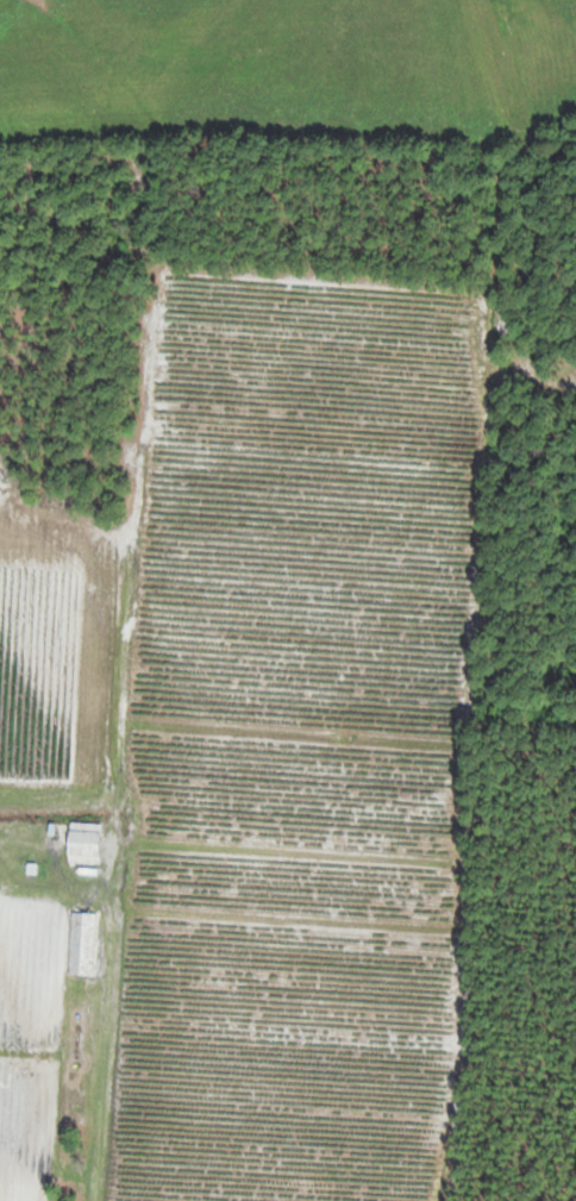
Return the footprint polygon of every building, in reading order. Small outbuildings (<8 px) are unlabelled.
[(101,864),(101,823),(49,822),(49,836),(69,836),(68,863),(101,864)] [(95,975),(96,913),(70,912),(69,975),(95,975)]
